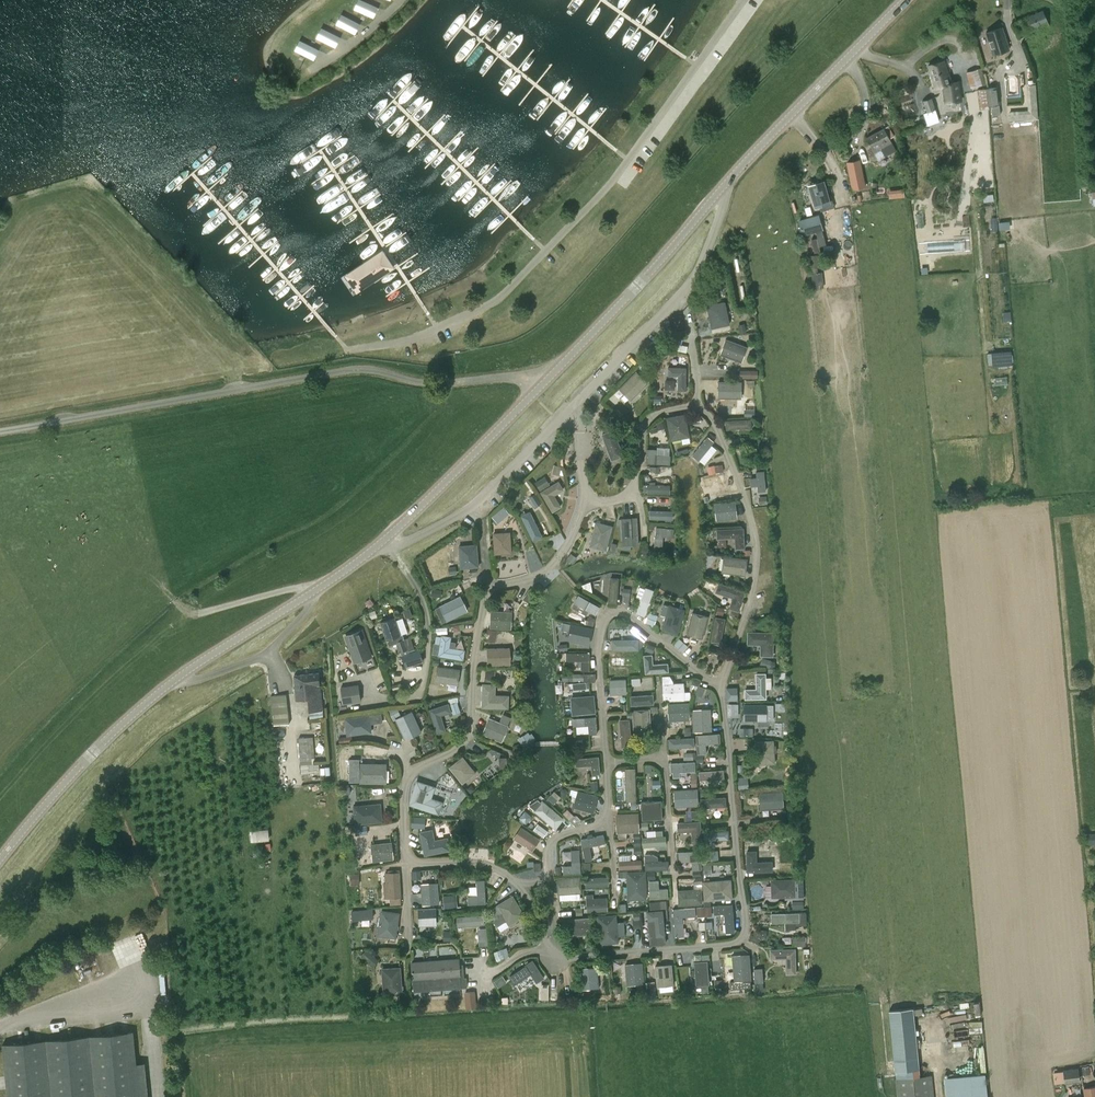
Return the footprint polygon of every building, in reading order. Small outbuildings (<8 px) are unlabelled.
[(356,9),(377,17),(382,5),(366,0),(359,0),(356,9)] [(1027,29),(1047,20),(1042,11),(1012,24),(1019,39),(1029,34),(1027,29)] [(342,13),(338,25),(359,33),(364,21),(342,13)] [(319,36),(338,47),(344,37),(325,26),(319,36)] [(993,52),(1009,48),(1003,28),(987,32),(993,52)] [(302,39),(297,50),(318,60),(323,49),(302,39)] [(952,82),(945,61),(929,66),(936,88),(943,86),(945,103),(961,101),(958,81),(952,82)] [(971,88),(981,85),(977,69),(967,72),(971,88)] [(1027,86),(1029,111),(1010,112),(1010,120),(1038,119),(1036,85),(1027,86)] [(998,88),(987,89),(989,106),(989,108),(991,108),(992,116),(1000,115),(999,107),(1000,107),(1000,105),(998,88)] [(989,106),(987,89),(986,89),(977,89),(979,109),(989,108),(989,106)] [(923,101),(926,113),(936,110),(933,98),(923,101)] [(889,125),(866,138),(879,160),(896,150),(890,138),(894,135),(889,125)] [(847,162),(852,189),(865,186),(859,159),(847,162)] [(821,212),(835,208),(832,198),(829,198),(824,182),(809,186),(816,206),(819,205),(821,212)] [(891,189),(891,197),(907,197),(907,189),(891,189)] [(803,236),(819,231),(824,229),(823,226),(819,214),(798,220),(803,236)] [(822,231),(816,232),(817,237),(812,238),(815,252),(820,251),(819,246),(825,244),(822,231)] [(941,255),(950,254),(949,234),(940,235),(941,255)] [(382,249),(343,275),(355,293),(394,268),(382,249)] [(819,266),(817,254),(809,255),(811,267),(819,266)] [(820,272),(812,273),(813,280),(814,289),(822,288),(820,272)] [(724,303),(708,306),(713,329),(728,326),(724,303)] [(746,352),(748,347),(727,339),(721,355),(742,362),(746,352)] [(1013,352),(988,353),(989,367),(1014,366),(1013,352)] [(667,367),(667,376),(677,376),(677,390),(685,390),(686,367),(667,367)] [(760,378),(760,370),(742,369),(741,377),(760,378)] [(636,370),(618,388),(630,400),(648,383),(636,370)] [(741,398),(741,381),(718,381),(718,398),(741,398)] [(670,440),(689,437),(685,413),(666,417),(670,440)] [(690,416),(692,425),(700,423),(698,414),(690,416)] [(752,428),(751,418),(725,420),(726,429),(752,428)] [(623,456),(614,429),(600,434),(611,461),(623,456)] [(698,460),(714,441),(707,436),(692,455),(698,460)] [(645,464),(669,465),(670,456),(656,455),(656,450),(646,450),(645,464)] [(709,465),(710,473),(724,471),(723,463),(709,465)] [(757,492),(766,491),(764,470),(755,471),(756,477),(749,478),(750,486),(757,486),(757,492)] [(729,491),(725,473),(702,479),(704,487),(718,483),(721,493),(729,491)] [(561,507),(554,495),(563,490),(558,481),(539,492),(552,512),(561,507)] [(670,486),(647,485),(647,494),(670,495),(670,486)] [(536,494),(531,497),(538,506),(542,503),(536,494)] [(737,518),(735,501),(715,503),(716,520),(737,518)] [(673,512),(650,511),(650,520),(673,521),(673,512)] [(522,516),(534,540),(542,536),(530,512),(522,516)] [(498,524),(503,519),(497,513),(492,517),(498,524)] [(595,521),(589,546),(606,551),(613,525),(595,521)] [(637,526),(628,526),(629,549),(638,549),(637,526)] [(661,551),(663,536),(673,537),(674,528),(656,526),(653,550),(661,551)] [(716,539),(734,538),(735,549),(745,548),(744,527),(715,529),(716,539)] [(494,554),(511,553),(510,531),(493,532),(494,554)] [(479,567),(477,544),(457,546),(460,569),(479,567)] [(723,555),(721,572),(745,575),(747,559),(723,555)] [(617,603),(619,578),(610,577),(608,603),(617,603)] [(715,593),(732,598),(729,608),(739,611),(745,591),(718,582),(715,593)] [(645,587),(636,613),(644,616),(653,590),(645,587)] [(623,589),(622,595),(624,595),(624,601),(626,602),(629,602),(630,589),(623,589)] [(467,610),(459,595),(439,605),(439,606),(434,608),(442,623),(446,620),(447,621),(467,610)] [(600,607),(578,595),(574,602),(595,614),(600,607)] [(685,609),(668,604),(661,630),(678,635),(685,609)] [(724,608),(717,606),(716,614),(722,615),(724,608)] [(406,617),(412,615),(410,608),(403,610),(406,617)] [(510,629),(512,612),(491,610),(489,628),(510,629)] [(692,611),(686,634),(703,638),(708,615),(692,611)] [(725,618),(715,616),(710,641),(721,643),(725,618)] [(402,656),(406,667),(408,666),(409,668),(421,667),(422,662),(423,661),(419,650),(415,651),(411,638),(405,640),(403,634),(401,635),(395,617),(381,622),(387,640),(391,638),(393,644),(396,643),(399,653),(401,652),(402,656)] [(570,623),(567,640),(589,645),(593,628),(570,623)] [(487,640),(497,641),(499,629),(488,628),(487,640)] [(355,663),(372,657),(362,631),(345,637),(355,663)] [(774,632),(747,631),(747,645),(760,645),(760,655),(773,656),(774,632)] [(463,660),(465,649),(449,647),(451,636),(441,634),(437,656),(463,660)] [(638,650),(638,639),(611,639),(611,650),(638,650)] [(487,665),(510,665),(510,647),(487,647),(487,665)] [(581,661),(581,670),(590,670),(590,652),(566,652),(566,661),(581,661)] [(645,673),(668,671),(667,663),(653,664),(652,654),(643,655),(645,673)] [(633,658),(610,657),(610,665),(633,666),(633,658)] [(763,657),(762,665),(772,667),(774,659),(763,657)] [(459,669),(437,666),(434,681),(457,685),(459,669)] [(310,712),(323,710),(319,674),(319,673),(294,675),(297,700),(309,699),(310,712)] [(744,699),(766,698),(766,673),(755,673),(756,688),(744,689),(744,699)] [(673,683),(672,680),(669,675),(662,676),(663,701),(684,700),(684,682),(673,683)] [(610,695),(627,694),(626,679),(609,679),(610,695)] [(481,707),(508,708),(509,695),(495,694),(496,683),(482,683),(481,707)] [(437,697),(439,685),(431,684),(429,696),(437,697)] [(703,696),(707,688),(700,685),(697,692),(703,696)] [(737,700),(737,687),(726,687),(726,700),(737,700)] [(595,713),(594,694),(570,696),(572,715),(595,713)] [(653,694),(630,695),(630,705),(653,704),(653,694)] [(290,724),(287,695),(271,697),(274,726),(290,724)] [(669,721),(690,720),(689,702),(668,703),(669,721)] [(745,720),(770,720),(770,702),(745,702),(745,720)] [(436,733),(445,730),(441,715),(452,712),(448,703),(429,709),(436,733)] [(651,732),(650,708),(632,709),(634,733),(651,732)] [(693,732),(712,731),(710,708),(692,709),(693,732)] [(412,711),(396,720),(405,739),(421,732),(412,711)] [(369,714),(344,717),(346,735),(371,732),(369,714)] [(482,734),(501,741),(511,717),(503,714),(499,722),(489,717),(482,734)] [(597,733),(596,716),(572,718),(573,726),(587,725),(588,734),(597,733)] [(621,747),(631,746),(629,719),(619,719),(621,747)] [(531,732),(519,737),(524,746),(535,740),(531,732)] [(697,753),(706,753),(705,744),(721,743),(720,732),(695,734),(697,753)] [(669,748),(695,747),(694,737),(668,739),(669,748)] [(312,738),(299,738),(301,773),(319,772),(319,764),(313,764),(312,738)] [(775,763),(774,752),(776,752),(776,745),(774,745),(773,739),(755,741),(757,764),(775,763)] [(449,767),(462,784),(476,773),(463,756),(449,767)] [(600,774),(599,756),(575,758),(576,766),(591,765),(592,774),(600,774)] [(386,763),(360,762),(360,783),(386,783),(386,763)] [(695,771),(695,762),(671,764),(671,772),(672,772),(673,777),(679,777),(679,772),(695,771)] [(634,769),(625,770),(626,802),(635,802),(634,769)] [(724,778),(723,769),(699,771),(699,780),(724,778)] [(417,781),(410,804),(415,805),(414,806),(439,814),(443,801),(432,798),(436,786),(422,782),(422,783),(417,781)] [(748,788),(747,781),(737,782),(738,789),(748,788)] [(459,799),(466,793),(456,783),(449,789),(459,799)] [(698,806),(697,788),(674,789),(675,807),(698,806)] [(586,813),(587,811),(593,812),(598,795),(577,790),(573,807),(583,810),(583,812),(586,813)] [(759,792),(760,810),(784,808),(783,790),(759,792)] [(553,792),(548,798),(555,804),(560,798),(553,792)] [(701,799),(702,808),(725,807),(725,797),(701,799)] [(564,819),(542,800),(533,810),(555,829),(564,819)] [(382,821),(380,803),(353,805),(354,824),(382,821)] [(652,811),(650,807),(649,807),(649,803),(641,803),(641,820),(662,819),(662,810),(652,811)] [(701,817),(701,809),(687,810),(688,818),(701,817)] [(413,827),(427,827),(428,811),(413,810),(413,827)] [(616,833),(639,832),(638,812),(615,813),(616,833)] [(781,820),(788,826),(793,821),(786,814),(781,820)] [(701,842),(700,821),(677,822),(677,832),(691,831),(691,842),(701,842)] [(545,836),(549,830),(539,823),(535,829),(545,836)] [(532,851),(540,839),(521,826),(513,838),(532,851)] [(268,829),(252,830),(253,840),(269,839),(268,829)] [(434,840),(432,829),(419,831),(424,855),(450,850),(448,837),(434,840)] [(729,839),(728,830),(703,831),(703,841),(729,839)] [(641,854),(639,833),(633,833),(634,854),(641,854)] [(582,848),(606,843),(604,834),(581,839),(582,848)] [(643,847),(666,845),(665,835),(642,837),(643,847)] [(393,859),(391,842),(370,844),(372,861),(393,859)] [(579,849),(571,850),(572,865),(562,865),(563,874),(580,873),(579,849)] [(692,870),(701,869),(700,850),(676,852),(676,862),(691,861),(692,870)] [(757,861),(756,850),(746,850),(746,872),(772,871),(772,861),(757,861)] [(652,854),(645,854),(645,870),(668,869),(668,860),(657,861),(657,857),(652,854)] [(641,868),(641,859),(618,861),(618,869),(641,868)] [(413,879),(421,879),(421,870),(413,870),(413,879)] [(626,871),(627,899),(646,899),(645,870),(626,871)] [(390,899),(401,898),(400,872),(385,873),(385,883),(385,888),(386,899),(390,899)] [(352,873),(353,884),(361,883),(360,873),(352,873)] [(582,893),(581,876),(556,877),(557,895),(582,893)] [(607,878),(586,879),(586,888),(607,887),(608,882),(607,878)] [(784,897),(784,900),(804,899),(803,878),(795,879),(795,878),(770,879),(771,898),(784,897)] [(704,900),(705,900),(705,901),(703,901),(704,905),(710,905),(710,899),(732,898),(731,879),(703,881),(704,900)] [(477,894),(467,895),(468,905),(486,903),(484,880),(476,880),(477,894)] [(668,897),(667,888),(659,888),(658,880),(649,880),(649,898),(668,897)] [(422,905),(439,903),(438,882),(420,884),(422,905)] [(702,904),(701,888),(677,890),(678,905),(702,904)] [(509,926),(525,915),(512,894),(496,905),(496,906),(491,909),(492,921),(493,921),(497,926),(505,921),(509,926)] [(607,902),(606,902),(605,896),(590,897),(590,903),(586,903),(586,912),(608,910),(607,902)] [(714,914),(724,913),(725,932),(734,932),(732,904),(713,905),(714,914)] [(418,908),(418,926),(436,925),(436,907),(418,908)] [(696,915),(695,907),(673,909),(675,936),(684,936),(682,917),(696,915)] [(380,909),(377,936),(396,938),(400,912),(380,909)] [(663,910),(646,911),(649,944),(666,943),(663,910)] [(362,920),(361,911),(352,911),(353,920),(362,920)] [(807,924),(806,912),(771,913),(771,922),(784,922),(784,929),(796,928),(796,925),(807,924)] [(476,933),(484,933),(484,913),(457,915),(458,923),(476,923),(476,933)] [(619,942),(616,913),(596,915),(599,943),(619,942)] [(594,934),(593,916),(568,918),(570,936),(594,934)] [(443,932),(444,942),(452,941),(451,932),(443,932)] [(507,946),(496,951),(499,960),(511,955),(507,946)] [(796,973),(796,958),(799,958),(802,956),(802,951),(798,950),(795,950),(795,948),(769,949),(770,959),(785,959),(786,974),(796,973)] [(370,949),(364,954),(374,967),(380,962),(370,949)] [(731,955),(734,981),(745,980),(745,981),(749,981),(749,980),(751,979),(749,954),(731,955)] [(460,958),(443,959),(411,962),(413,992),(461,988),(460,958)] [(624,964),(626,985),(644,983),(642,962),(624,964)] [(696,987),(709,986),(707,962),(694,963),(696,987)] [(673,985),(671,964),(654,966),(657,986),(673,985)] [(403,994),(401,966),(381,968),(383,995),(403,994)] [(599,988),(597,967),(579,968),(581,989),(599,988)] [(655,993),(654,981),(647,982),(648,994),(655,993)] [(550,983),(543,984),(544,999),(551,999),(550,983)] [(527,985),(500,984),(499,995),(527,995),(527,985)] [(475,991),(464,992),(466,1008),(476,1007),(475,991)] [(912,1009),(889,1011),(893,1059),(916,1057),(915,1045),(912,1009)] [(105,1022),(106,1032),(118,1032),(118,1022),(105,1022)] [(2,1045),(7,1096),(149,1096),(145,1063),(137,1064),(134,1032),(2,1045)] [(917,1070),(916,1057),(893,1059),(895,1072),(896,1072),(917,1070)] [(1065,1084),(1080,1082),(1079,1068),(1063,1070),(1065,1084)] [(944,1077),(946,1096),(987,1096),(985,1073),(944,1077)] [(896,1079),(898,1096),(934,1096),(931,1076),(896,1079)] [(1084,1096),(1094,1096),(1094,1085),(1083,1087),(1084,1096)]
